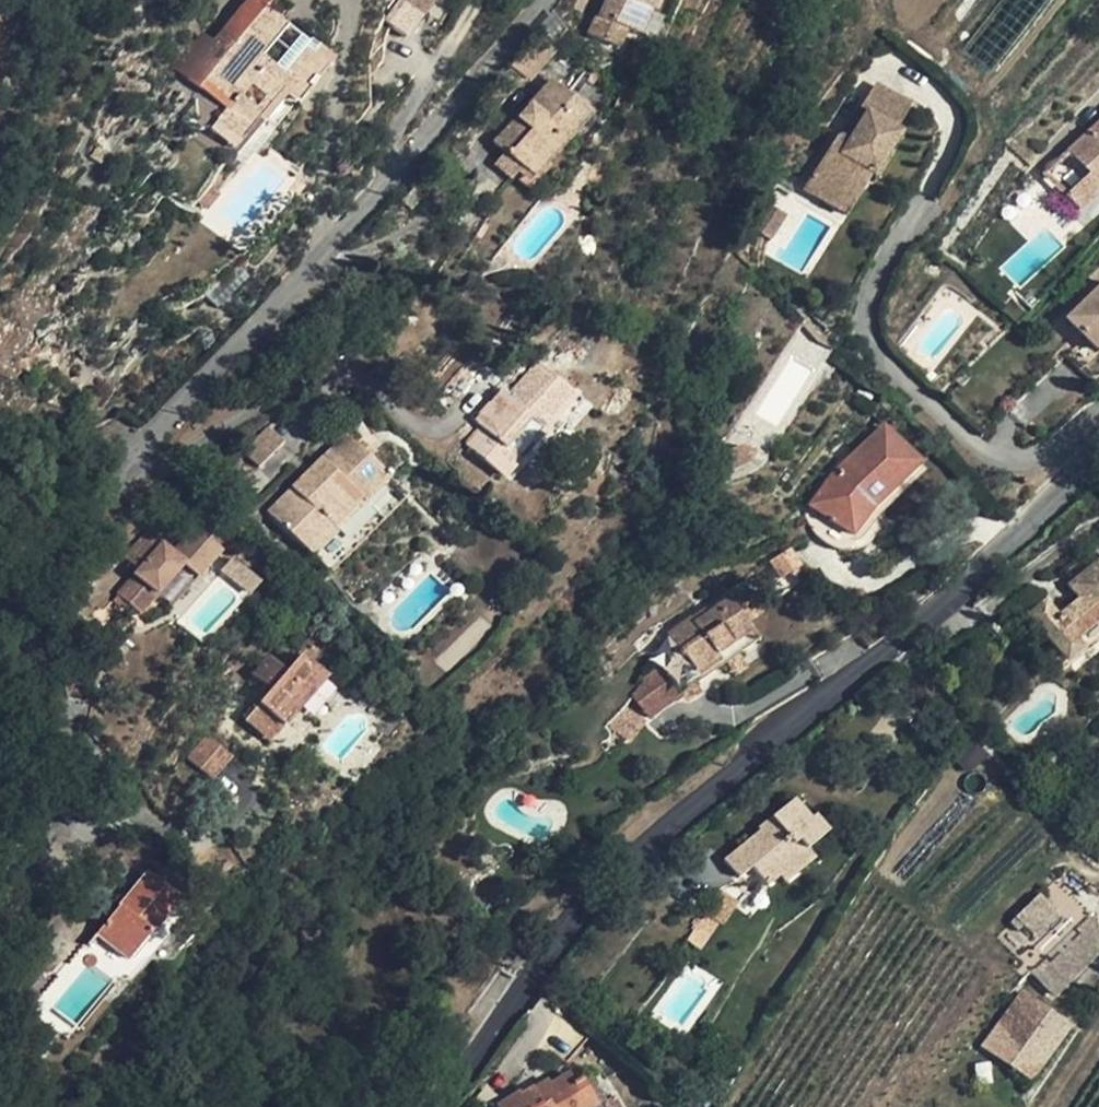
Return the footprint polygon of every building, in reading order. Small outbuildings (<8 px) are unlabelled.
[(267,0),(254,0),(238,18),(237,25),(245,32),(229,52),(217,42),(187,78),(203,92),(209,85),(230,103),(225,110),(220,117),(206,134),(235,158),(288,95),(300,103),(335,60),(319,45),(313,53),(305,46),(303,49),(283,73),(263,57),(283,32),(288,26),(267,8),(271,3),(267,0)] [(422,15),(433,0),(401,0),(422,15)] [(605,20),(645,38),(657,14),(660,15),(667,0),(615,0),(605,20)] [(238,18),(217,42),(229,52),(245,32),(237,25),(238,18)] [(187,78),(217,42),(203,31),(173,67),(187,78)] [(303,49),(283,32),(263,57),(283,73),(303,49)] [(591,118),(551,81),(527,106),(529,108),(520,118),(518,116),(493,143),(504,153),(522,170),(533,180),(591,118)] [(859,166),(873,176),(900,133),(895,130),(911,106),(876,83),(843,137),(840,137),(839,138),(835,139),(804,188),(833,206),(859,166)] [(1068,151),(1091,175),(1098,168),(1098,123),(1068,151)] [(522,170),(504,153),(492,166),(509,182),(522,170)] [(873,176),(859,166),(833,206),(847,216),(873,176)] [(1091,175),(1066,198),(1080,212),(1098,195),(1098,168),(1091,175)] [(305,185),(298,179),(289,191),(296,197),(305,185)] [(220,191),(210,183),(199,201),(207,207),(220,191)] [(422,197),(414,188),(401,201),(410,210),(422,197)] [(788,214),(765,199),(750,224),(772,238),(788,214)] [(1069,322),(1084,336),(1065,355),(1081,371),(1098,354),(1098,293),(1069,322)] [(575,394),(537,361),(507,396),(500,405),(512,415),(493,437),(480,427),(466,443),(504,477),(575,394)] [(507,396),(498,388),(470,419),(480,427),(493,437),(512,415),(500,405),(507,396)] [(288,444),(269,424),(243,451),(262,470),(288,444)] [(920,464),(884,426),(834,473),(809,506),(851,537),(872,509),(920,464)] [(357,446),(346,435),(268,513),(310,555),(325,570),(403,492),(389,478),(370,459),(374,454),(361,441),(357,446)] [(711,462),(720,449),(716,441),(704,445),(711,462)] [(720,449),(711,462),(717,475),(748,463),(751,461),(752,457),(754,453),(755,453),(754,449),(751,448),(748,447),(745,446),(742,445),(740,446),(721,453),(720,449)] [(137,571),(117,593),(140,614),(157,594),(183,564),(196,577),(221,551),(194,527),(171,552),(161,543),(148,532),(125,558),(137,571)] [(800,566),(790,549),(770,561),(781,578),(800,566)] [(1070,587),(1081,600),(1058,618),(1046,603),(1030,616),(1067,662),(1083,649),(1077,640),(1098,622),(1098,562),(1070,587)] [(746,622),(729,597),(695,621),(691,615),(668,632),(677,644),(672,647),(696,682),(761,638),(748,621),(746,622)] [(696,682),(672,647),(660,656),(682,692),(696,682)] [(268,741),(326,676),(302,655),(287,671),(271,655),(255,674),(271,689),(244,720),(268,741)] [(628,692),(652,719),(678,694),(655,668),(628,692)] [(206,734),(186,756),(208,776),(228,753),(206,734)] [(984,757),(967,736),(954,752),(965,770),(984,757)] [(810,821),(794,801),(767,823),(769,825),(724,862),(738,879),(753,868),(767,885),(779,877),(784,883),(815,859),(807,850),(828,833),(815,817),(810,821)] [(177,898),(147,872),(96,935),(128,961),(153,932),(150,930),(177,898)] [(1032,970),(1089,917),(1055,881),(1039,894),(1015,920),(997,937),(1022,963),(1015,970),(1023,978),(1032,970)] [(738,902),(719,891),(707,912),(723,924),(738,902)] [(1098,956),(1098,927),(1089,917),(1032,970),(1057,997),(1098,956)] [(715,925),(704,918),(694,930),(688,939),(701,947),(715,925)] [(1036,1084),(1074,1028),(1023,990),(982,1047),(1036,1084)] [(568,1075),(536,1095),(532,1089),(521,1096),(519,1094),(498,1106),(499,1106),(595,1106),(596,1106),(580,1080),(574,1084),(568,1075)]
